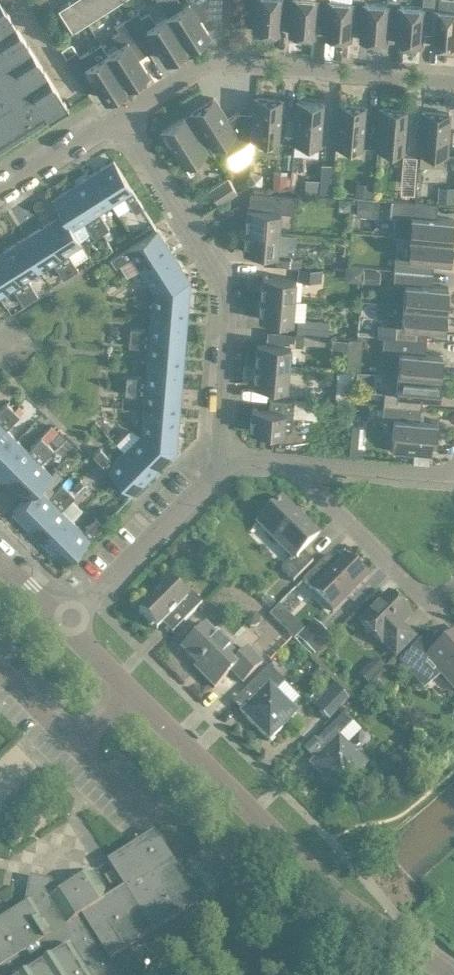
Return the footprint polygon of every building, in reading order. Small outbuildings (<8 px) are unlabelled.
[(67,0),(65,0),(55,6),(69,29),(80,22),(67,0)] [(80,22),(91,15),(81,0),(67,0),(80,22)] [(91,15),(101,9),(95,0),(81,0),(91,15)] [(101,9),(111,2),(109,0),(95,0),(101,9)] [(164,12),(184,43),(205,30),(192,8),(204,0),(183,0),(180,2),(178,0),(157,0),(164,12)] [(205,11),(217,12),(218,0),(205,0),(205,11)] [(276,18),(275,18),(277,0),(241,0),(240,15),(252,16),(251,27),(250,27),(250,28),(276,30),(276,29),(275,29),(276,18)] [(311,21),(312,0),(277,0),(275,18),(276,18),(288,19),(287,30),(286,30),(286,31),(311,33),(311,32),(310,32),(311,21)] [(347,24),(346,24),(348,0),(312,0),(311,21),(323,22),(322,33),(321,33),(321,34),(346,36),(346,35),(347,24)] [(381,27),(383,2),(361,0),(348,0),(346,24),(347,24),(358,25),(358,36),(357,36),(357,37),(382,39),(382,38),(381,38),(382,27),(381,27)] [(419,5),(396,3),(397,0),(384,0),(383,2),(381,27),(382,27),(394,28),(393,39),(392,39),(392,40),(417,42),(417,41),(416,41),(417,30),(419,5)] [(419,5),(417,30),(429,31),(428,42),(428,41),(427,43),(453,45),(453,44),(452,43),(453,19),(453,0),(419,0),(419,5)] [(65,105),(0,3),(0,147),(65,105)] [(122,13),(123,16),(140,41),(149,35),(163,57),(184,43),(164,12),(152,20),(145,10),(138,15),(132,6),(122,13)] [(140,41),(123,16),(122,13),(113,19),(116,24),(109,29),(115,39),(103,47),(125,81),(144,69),(131,47),(140,41)] [(102,96),(125,81),(103,47),(91,55),(84,45),(76,50),(70,39),(58,47),(63,54),(62,55),(78,80),(88,74),(102,96)] [(219,139),(225,149),(247,136),(249,111),(236,110),(224,117),(210,95),(188,110),(210,145),(219,139)] [(275,138),(279,97),(253,95),(249,136),(275,138)] [(317,141),(321,100),(294,98),(291,139),(317,141)] [(359,145),(363,104),(336,101),(332,143),(359,145)] [(401,148),(404,107),(378,105),(374,146),(401,148)] [(420,108),(415,162),(442,164),(446,110),(420,108)] [(203,149),(181,114),(159,128),(181,163),(203,149)] [(399,151),(396,180),(409,181),(411,152),(399,151)] [(110,157),(90,170),(109,201),(121,193),(132,209),(140,204),(110,157)] [(90,170),(69,183),(99,230),(106,225),(96,209),(109,201),(90,170)] [(215,200),(232,189),(223,175),(206,186),(215,200)] [(48,197),(58,212),(68,227),(69,226),(81,219),(91,235),(99,230),(69,183),(48,197)] [(242,227),(276,230),(277,209),(291,210),(293,193),(248,189),(247,202),(249,202),(249,206),(244,205),(242,227)] [(363,206),(363,190),(342,190),(342,206),(363,206)] [(406,234),(449,238),(451,216),(425,214),(426,201),(389,198),(388,212),(408,214),(406,234)] [(58,212),(38,224),(68,271),(75,266),(65,250),(78,241),(69,226),(68,227),(58,212)] [(38,224),(18,237),(37,267),(50,259),(60,276),(68,271),(38,224)] [(137,266),(167,247),(154,226),(107,256),(112,264),(129,254),(137,266)] [(240,248),(274,251),(276,230),(242,227),(240,248)] [(391,266),(421,269),(422,257),(447,259),(449,238),(406,234),(404,255),(392,254),(391,266)] [(0,248),(0,253),(27,296),(35,292),(24,275),(37,267),(18,237),(0,248)] [(150,287),(187,278),(167,247),(137,266),(150,287)] [(9,285),(20,301),(27,296),(0,253),(0,291),(9,285)] [(296,277),(316,278),(317,266),(297,264),(296,277)] [(400,302),(443,305),(445,284),(419,282),(421,269),(391,267),(390,279),(402,280),(400,302)] [(257,295),(291,297),(292,275),(259,273),(257,295)] [(187,278),(150,287),(148,312),(184,315),(187,278)] [(257,295),(256,316),(289,318),(291,297),(257,295)] [(443,305),(400,302),(399,323),(392,322),(391,335),(415,337),(416,325),(441,327),(443,305)] [(182,339),(184,315),(148,312),(147,327),(127,325),(127,334),(182,339)] [(295,316),(294,329),(326,331),(327,318),(295,316)] [(252,361),(285,363),(287,342),(300,343),(301,332),(270,329),(269,340),(253,339),(252,361)] [(145,345),(144,359),(180,363),(182,339),(127,334),(126,343),(145,345)] [(415,337),(391,335),(380,334),(379,348),(397,349),(395,370),(438,373),(439,352),(414,350),(415,337)] [(123,373),(123,382),(178,387),(180,363),(144,359),(143,374),(123,373)] [(285,363),(252,361),(250,382),(284,385),(285,363)] [(438,373),(395,370),(393,390),(381,389),(380,402),(409,404),(410,392),(436,395),(438,373)] [(176,411),(178,387),(123,382),(122,391),(141,392),(140,407),(176,411)] [(280,428),(285,428),(288,426),(291,397),(267,395),(266,407),(248,405),(247,427),(280,430),(280,428)] [(10,406),(4,400),(0,404),(0,416),(10,406)] [(380,402),(379,414),(391,415),(388,449),(427,452),(428,440),(432,440),(434,418),(417,417),(418,405),(409,404),(380,402)] [(14,437),(3,426),(17,412),(10,406),(0,416),(0,450),(14,437)] [(173,447),(176,411),(140,407),(138,431),(173,447)] [(49,422),(39,433),(45,438),(55,428),(49,422)] [(57,428),(48,436),(55,442),(63,434),(57,428)] [(147,473),(173,447),(138,431),(121,448),(147,473)] [(5,479),(44,440),(38,434),(24,447),(14,437),(0,450),(0,474),(5,479)] [(5,479),(22,496),(35,483),(35,484),(48,471),(37,460),(51,446),(44,440),(5,479)] [(129,491),(147,473),(121,448),(111,459),(97,445),(90,452),(129,491)] [(77,477),(70,484),(78,491),(84,484),(77,477)] [(9,508),(27,526),(66,487),(59,480),(46,494),(35,484),(35,483),(22,496),(9,508)] [(27,526),(44,543),(69,517),(58,507),(72,493),(66,487),(27,526)] [(290,581),(310,561),(299,550),(315,534),(279,499),(255,523),(290,557),(278,569),(290,581)] [(100,521),(93,514),(80,528),(69,517),(44,543),(61,560),(100,521)] [(363,578),(342,557),(335,564),(326,555),(300,581),(330,611),(363,578)] [(166,580),(136,611),(154,629),(169,614),(174,614),(182,621),(199,603),(188,593),(184,598),(166,580)] [(397,625),(407,615),(386,594),(357,622),(379,644),(380,642),(393,655),(410,638),(397,625)] [(199,674),(212,687),(228,671),(240,683),(259,663),(244,648),(236,657),(203,624),(178,648),(202,671),(199,674)] [(452,690),(453,689),(453,631),(429,653),(417,639),(395,662),(408,676),(410,674),(421,687),(437,673),(452,690)] [(238,712),(266,740),(294,712),(273,690),(281,682),(266,667),(245,688),(253,696),(238,712)] [(325,720),(345,700),(330,686),(320,696),(325,700),(315,710),(325,720)] [(352,753),(366,739),(341,714),(314,740),(323,749),(307,764),(336,793),(364,764),(352,753)] [(0,918),(0,974),(116,974),(113,970),(106,959),(195,902),(151,832),(104,862),(120,888),(107,896),(91,870),(44,900),(42,896),(31,894),(32,890),(31,890),(27,906),(21,905),(0,918)]
